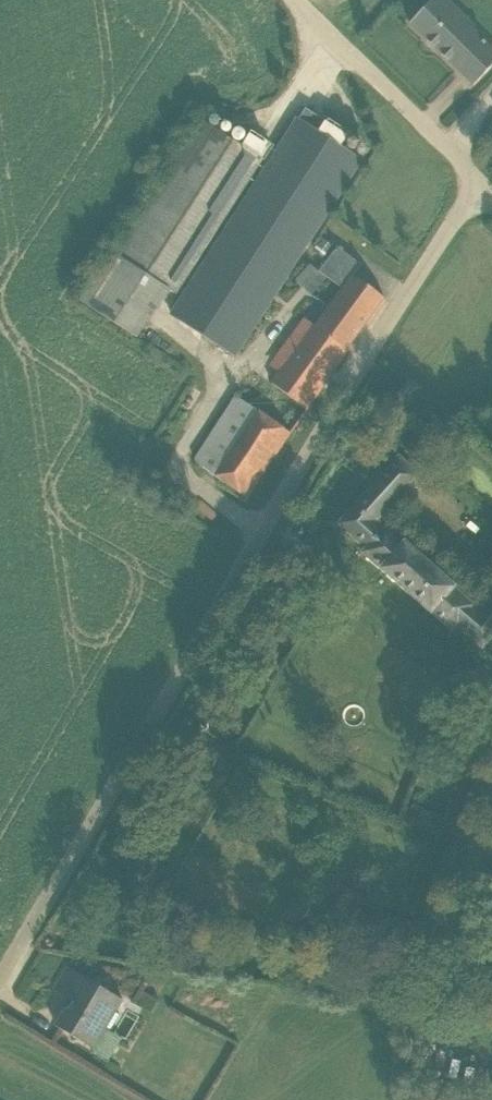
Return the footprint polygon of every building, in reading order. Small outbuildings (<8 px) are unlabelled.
[(407,23),(477,83),(491,65),(491,34),(452,0),(426,0),(407,23)] [(265,158),(205,118),(86,301),(136,334),(170,281),(180,287),(265,158)] [(359,162),(296,121),(174,310),(237,351),(359,162)] [(360,264),(336,249),(322,271),(311,264),(297,285),(318,299),(331,280),(342,288),(316,328),(303,320),(284,348),(291,353),(273,381),(310,406),(381,298),(351,278),(360,264)] [(292,437),(235,400),(197,459),(254,495),(292,437)] [(360,554),(451,634),(457,628),(483,651),(491,641),(491,598),(481,611),(456,589),(457,588),(405,542),(403,543),(379,522),(420,476),(398,456),(337,525),(364,550),(360,554)] [(128,1004),(68,960),(52,982),(55,984),(81,1003),(58,1034),(90,1057),(128,1004)]
